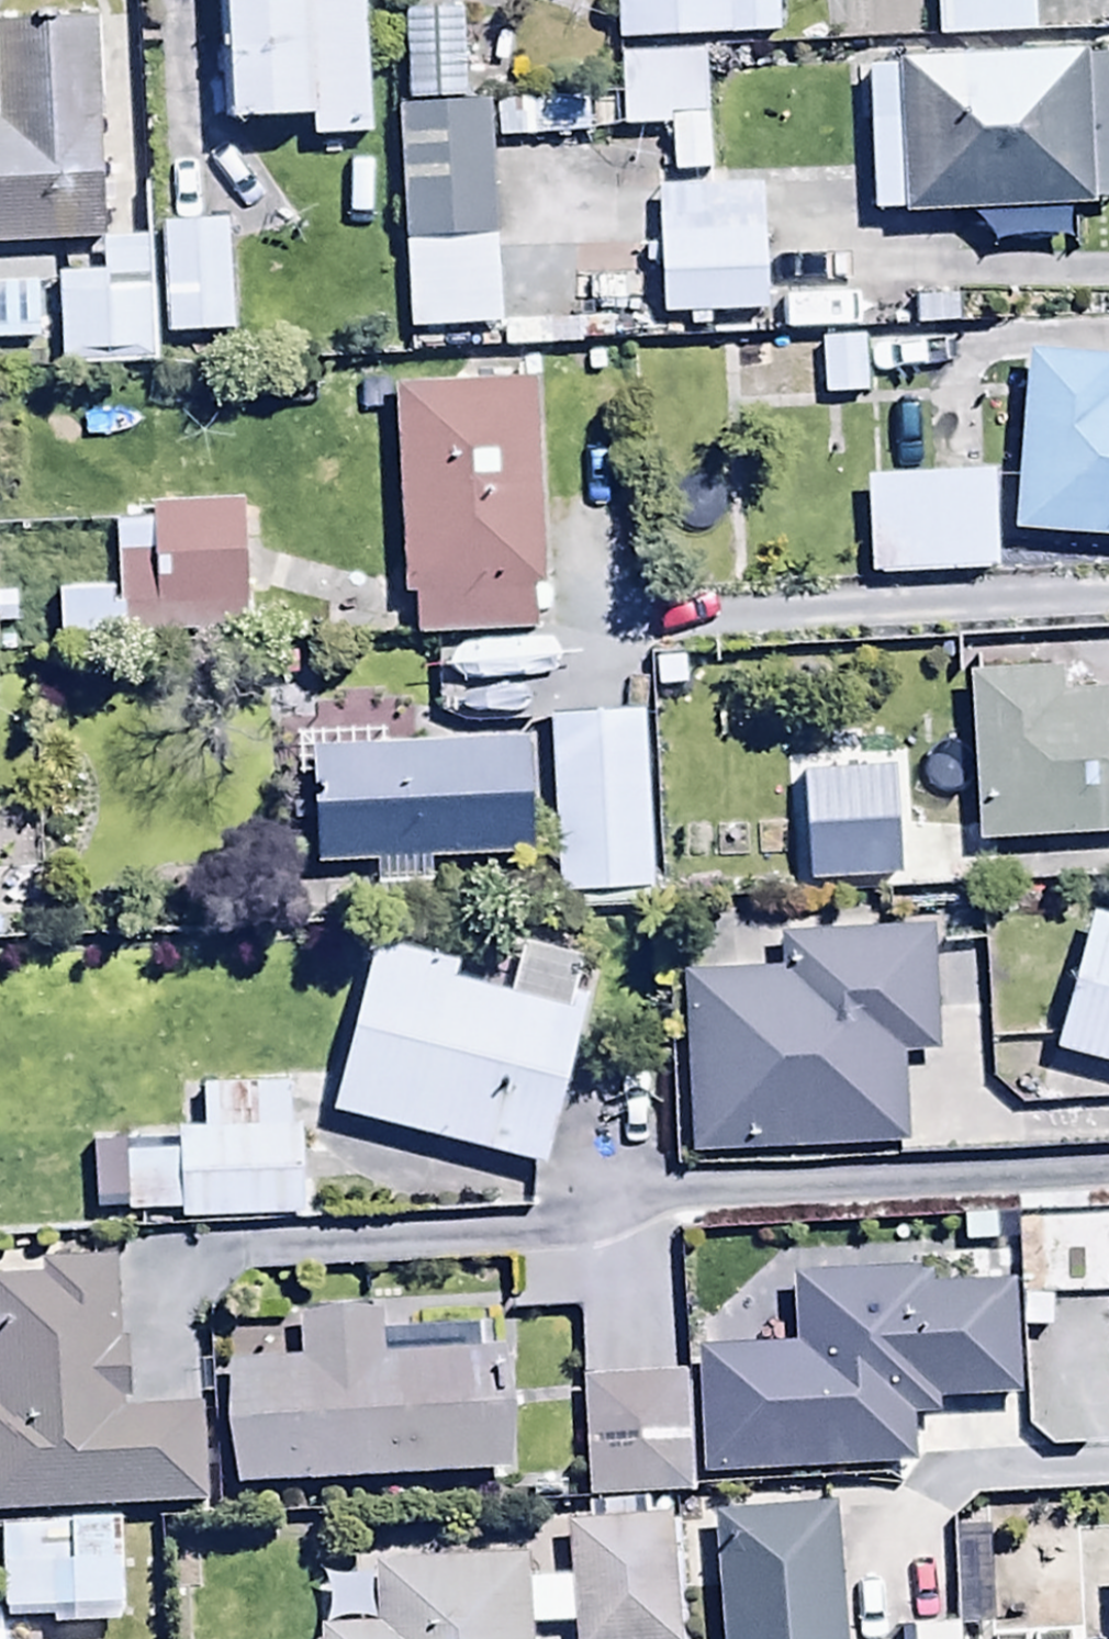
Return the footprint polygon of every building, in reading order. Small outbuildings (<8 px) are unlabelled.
[(360,0),(217,0),(223,121),(307,117),(308,141),(367,138),(360,0)] [(615,45),(786,39),(784,0),(614,0),(615,45)] [(933,41),(1031,38),(1030,0),(932,0),(933,41)] [(457,11),(404,13),(407,102),(393,102),(401,332),(495,329),(487,103),(460,104),(457,11)] [(89,19),(0,22),(0,247),(96,244),(89,19)] [(705,55),(617,55),(617,131),(668,131),(668,175),(706,175),(706,153),(718,153),(718,136),(705,136),(705,55)] [(863,64),(867,218),(1015,214),(1016,246),(1073,244),(1072,212),(1090,211),(1089,199),(1108,198),(1108,56),(863,64)] [(528,102),(527,139),(587,140),(588,103),(528,102)] [(758,182),(656,186),(661,319),(689,318),(689,329),(721,328),(721,318),(763,317),(758,182)] [(227,222),(158,223),(160,337),(229,336),(227,222)] [(153,367),(147,241),(100,243),(101,276),(54,278),(58,371),(153,367)] [(639,275),(577,275),(577,316),(639,316),(639,275)] [(826,300),(780,300),(780,334),(860,332),(860,311),(827,311),(826,300)] [(859,338),(821,339),(822,398),(860,397),(859,338)] [(1026,357),(1013,533),(1108,540),(1108,364),(1026,357)] [(537,589),(528,384),(392,389),(400,601),(414,600),(416,634),(531,630),(530,589),(537,589)] [(993,475),(862,478),(865,578),(995,575),(993,475)] [(247,682),(241,499),(146,503),(148,548),(115,549),(117,604),(65,606),(68,688),(247,682)] [(964,673),(972,842),(1108,835),(1108,691),(1057,693),(1057,669),(964,673)] [(651,894),(641,711),(545,716),(556,900),(651,894)] [(306,750),(310,867),(528,860),(524,743),(306,750)] [(827,772),(788,773),(791,889),(911,886),(909,811),(872,812),(870,762),(827,763),(827,772)] [(1089,908),(1047,1049),(1108,1067),(1108,914),(1089,908)] [(776,972),(681,975),(687,1158),(900,1151),(896,1052),(934,1051),(929,929),(774,934),(776,972)] [(455,965),(373,942),(326,1114),(539,1172),(596,964),(521,944),(507,998),(451,982),(455,965)] [(175,1143),(178,1214),(183,1226),(302,1220),(296,1083),(194,1089),(196,1131),(175,1132),(175,1143)] [(178,1214),(175,1143),(88,1147),(92,1218),(178,1214)] [(199,1509),(197,1405),(126,1407),(122,1260),(41,1262),(41,1278),(0,1279),(0,1514),(199,1509)] [(691,1352),(696,1477),(907,1470),(905,1415),(937,1414),(936,1401),(1012,1398),(1008,1272),(790,1280),(792,1349),(691,1352)] [(295,1315),(297,1359),(226,1362),(233,1490),(505,1476),(498,1347),(378,1354),(376,1311),(295,1315)] [(688,1496),(682,1377),(579,1383),(586,1502),(688,1496)] [(710,1514),(716,1638),(839,1638),(832,1508),(710,1514)] [(1088,1513),(1092,1587),(1076,1588),(1079,1638),(1108,1638),(1108,1512),(1088,1513)] [(570,1632),(570,1638),(685,1638),(679,1522),(561,1528),(564,1580),(570,1632)] [(0,1529),(0,1617),(49,1616),(49,1633),(155,1631),(153,1535),(118,1536),(118,1526),(0,1529)] [(564,1580),(528,1582),(526,1557),(370,1565),(370,1579),(325,1582),(328,1634),(315,1635),(315,1638),(528,1638),(528,1635),(570,1632),(564,1580)]
